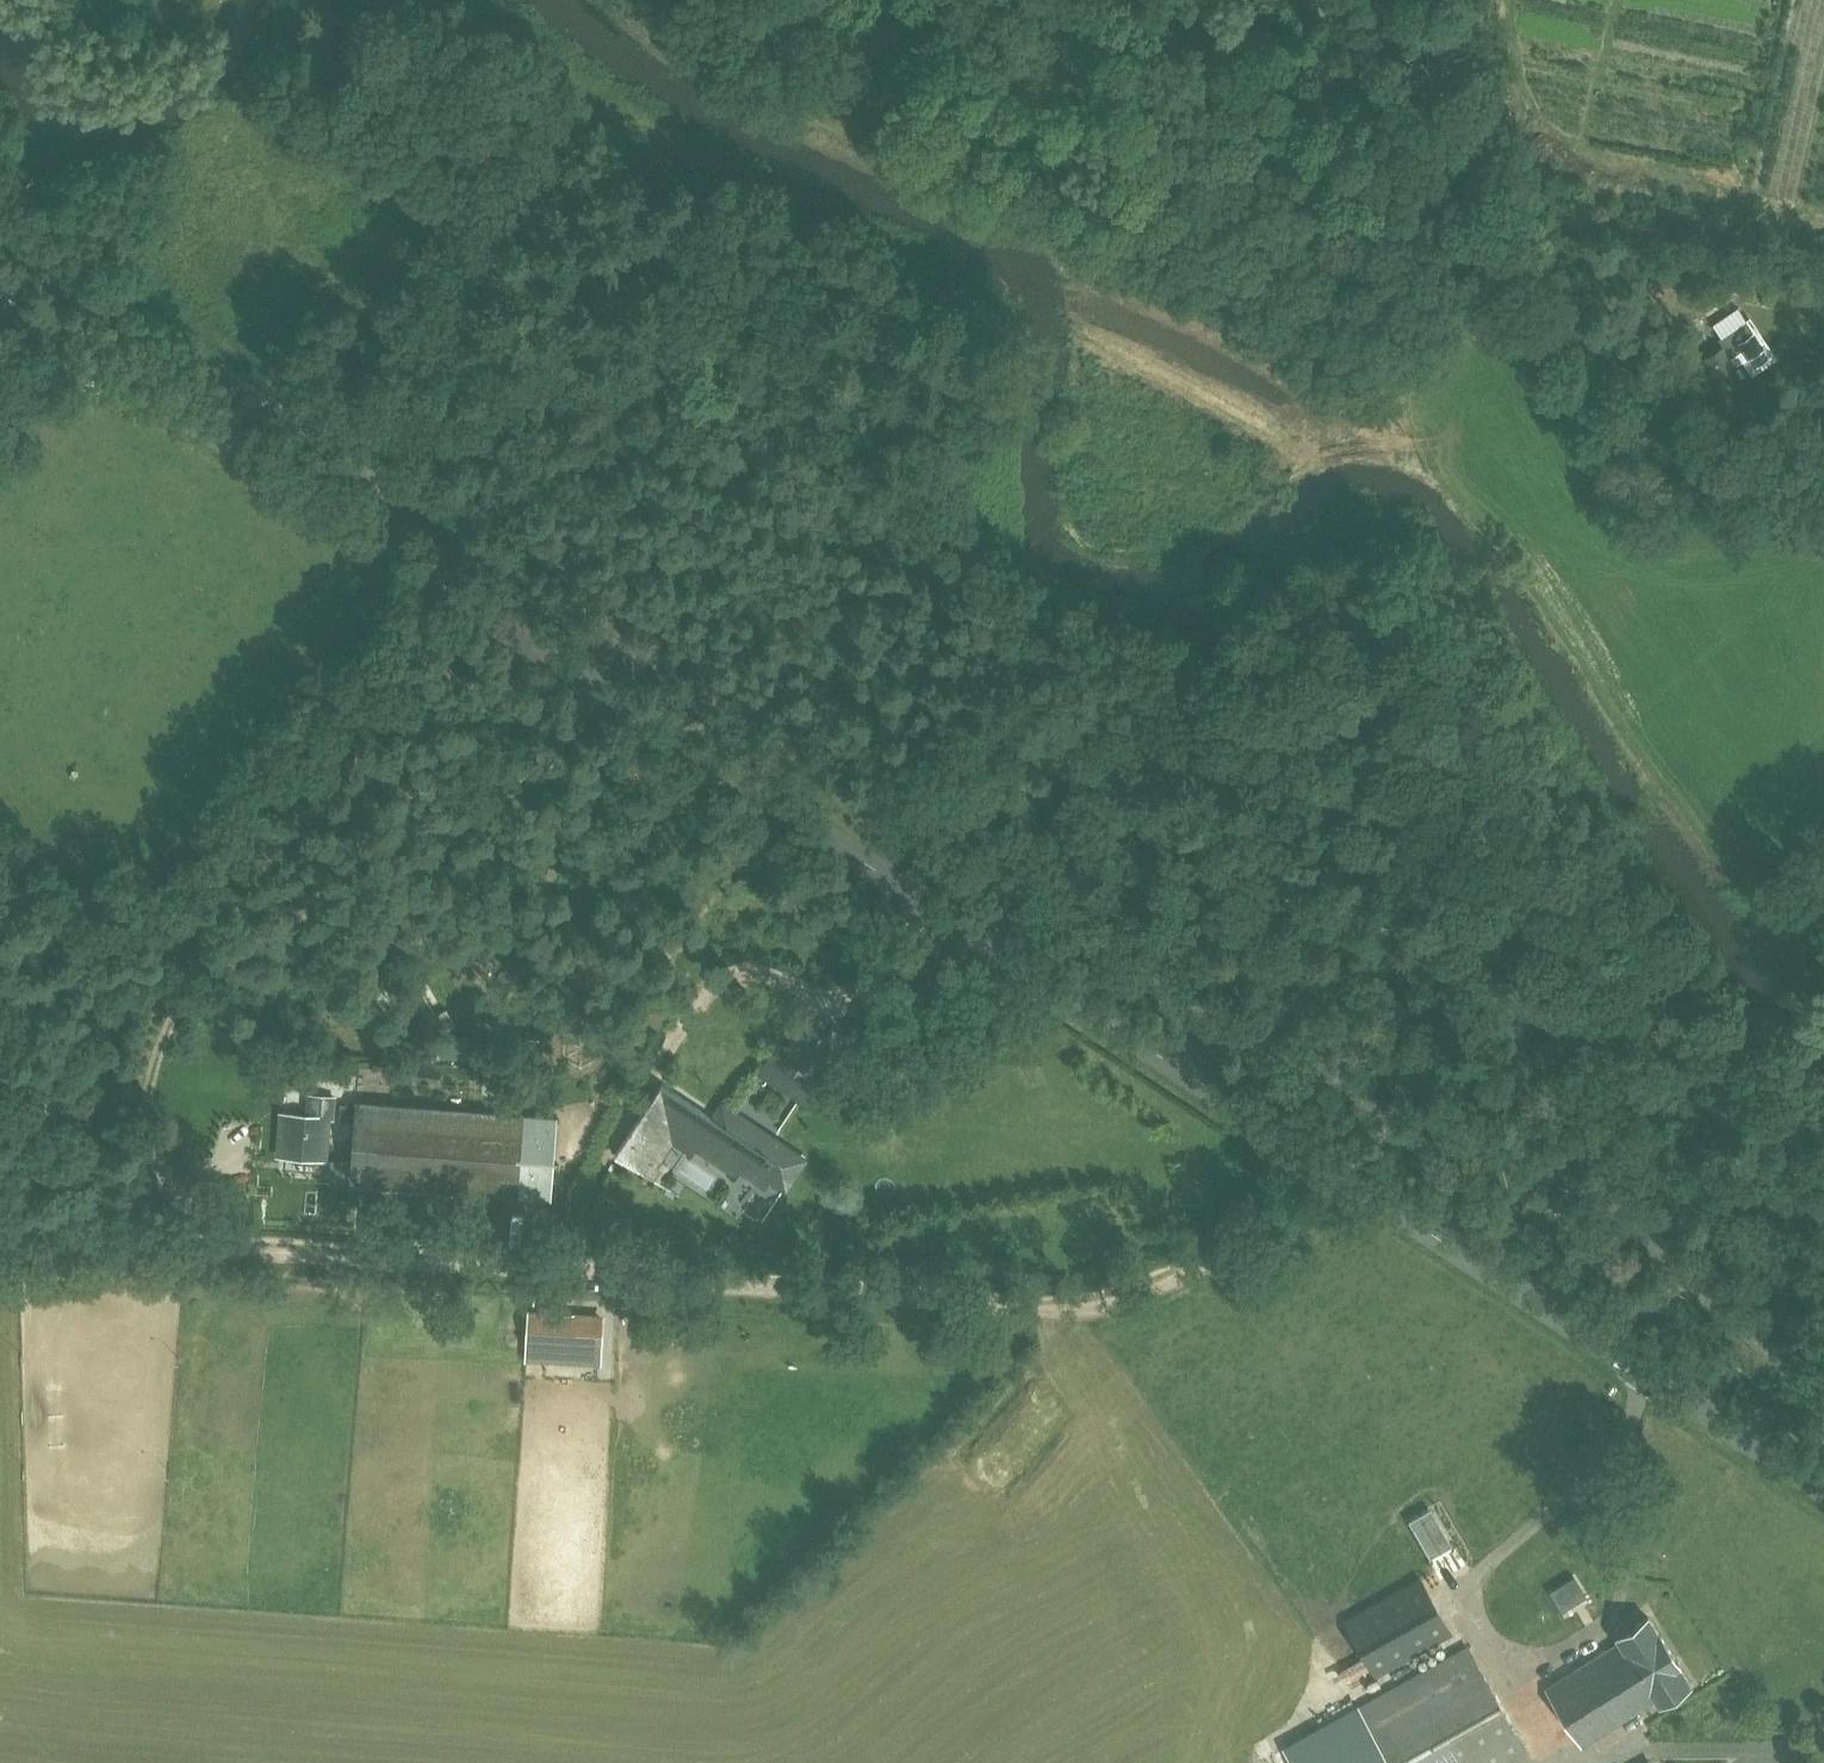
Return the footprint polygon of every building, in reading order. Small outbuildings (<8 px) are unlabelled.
[(1770,356),(1748,323),(1723,339),(1726,344),(1706,357),(1716,373),(1733,363),(1728,355),(1740,347),(1753,367),(1770,356)] [(802,1020),(786,1044),(777,1037),(754,1070),(810,1109),(831,1078),(821,1071),(839,1046),(802,1020)] [(785,1187),(804,1159),(742,1118),(733,1132),(661,1084),(615,1154),(669,1190),(676,1179),(656,1165),(673,1139),(687,1148),(691,1142),(731,1168),(735,1162),(768,1184),(771,1178),(785,1187)] [(312,1100),(311,1120),(280,1119),(278,1162),(325,1165),(327,1121),(330,1121),(331,1101),(312,1100)] [(557,1116),(356,1102),(350,1182),(551,1197),(557,1116)] [(920,1249),(904,1248),(902,1264),(919,1266),(920,1249)] [(527,1359),(599,1364),(602,1317),(530,1313),(527,1359)] [(1378,1676),(1450,1634),(1417,1577),(1346,1618),(1378,1676)] [(1658,1704),(1691,1684),(1648,1616),(1616,1637),(1619,1642),(1546,1688),(1582,1745),(1655,1699),(1658,1704)] [(1468,1646),(1356,1709),(1387,1762),(1526,1762),(1532,1760),(1468,1646)] [(1356,1709),(1283,1750),(1290,1762),(1387,1762),(1356,1709)]
